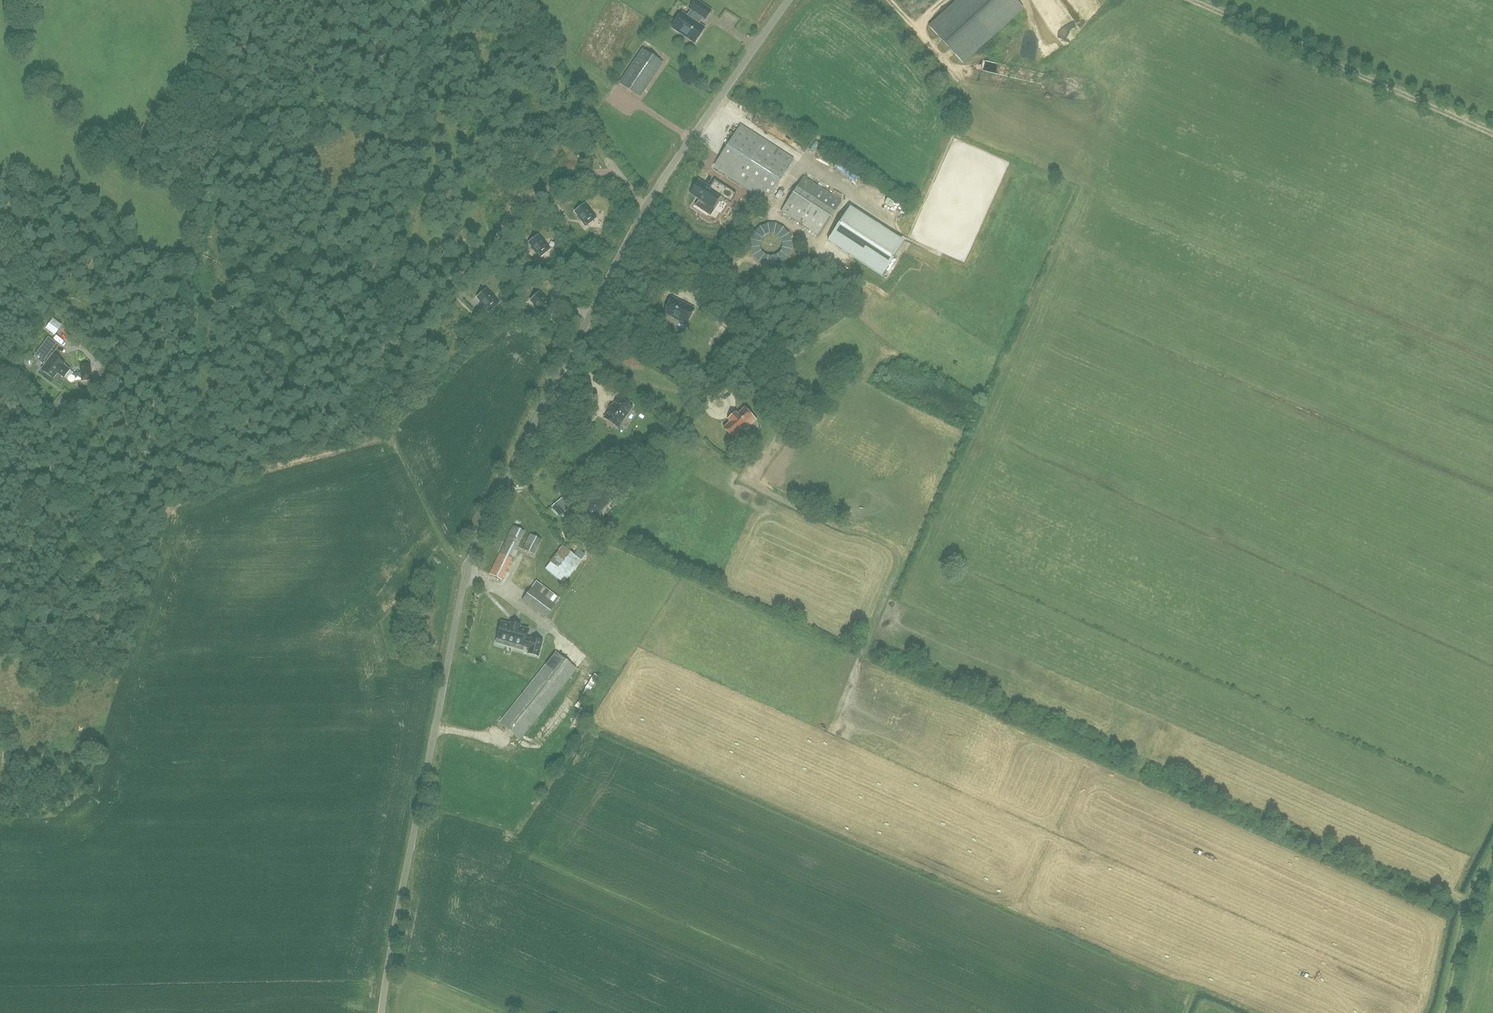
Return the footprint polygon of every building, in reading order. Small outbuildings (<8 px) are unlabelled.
[(940,0),(919,0),(916,1),(921,10),(940,0)] [(964,64),(1023,9),(1015,0),(958,0),(930,26),(964,64)] [(673,28),(695,43),(705,28),(698,24),(702,17),(706,19),(711,11),(696,1),(690,9),(691,10),(687,17),(682,13),(673,28)] [(640,97),(662,64),(643,51),(621,85),(640,97)] [(1056,100),(1073,103),(1074,92),(1057,90),(1056,100)] [(714,167),(766,201),(794,159),(741,125),(714,167)] [(820,236),(835,211),(841,201),(803,177),(797,187),(781,211),(820,236)] [(736,193),(715,179),(709,187),(699,181),(691,193),(713,207),(720,196),(731,202),(736,193)] [(831,227),(826,234),(868,262),(867,262),(872,265),(879,267),(883,260),(885,250),(893,239),(894,231),(887,226),(884,230),(877,226),(880,212),(872,223),(868,219),(869,212),(851,200),(846,199),(832,221),(831,227)] [(689,200),(685,209),(701,217),(705,208),(689,200)] [(532,209),(529,203),(524,206),(526,211),(532,209)] [(584,204),(575,211),(581,220),(585,226),(596,218),(589,208),(588,209),(584,204)] [(782,241),(793,239),(792,232),(780,234),(782,241)] [(535,251),(539,257),(550,249),(543,239),(542,240),(538,235),(529,242),(535,251)] [(486,289),(477,296),(483,305),(487,312),(498,303),(491,293),(490,294),(486,289)] [(539,291),(530,299),(537,307),(536,308),(541,314),(552,305),(544,296),(543,296),(539,291)] [(694,309),(672,298),(665,313),(686,323),(694,309)] [(53,319),(46,328),(54,333),(60,325),(53,319)] [(60,358),(53,353),(49,350),(52,346),(45,341),(35,353),(41,358),(39,361),(46,366),(43,370),(54,379),(58,373),(61,375),(64,378),(66,375),(69,372),(70,370),(67,367),(64,365),(65,364),(59,359),(60,358)] [(605,418),(618,427),(632,407),(619,398),(605,418)] [(738,415),(736,413),(729,420),(731,422),(724,428),(736,441),(756,421),(744,409),(738,415)] [(608,501),(613,496),(603,487),(590,501),(598,508),(606,499),(608,501)] [(561,516),(565,512),(557,503),(553,507),(561,516)] [(525,531),(513,526),(490,574),(501,580),(525,531)] [(534,555),(542,540),(530,534),(523,549),(534,555)] [(564,583),(570,576),(582,561),(563,546),(550,562),(551,562),(550,562),(545,568),(564,583)] [(555,605),(560,598),(536,581),(532,587),(531,587),(522,600),(546,617),(555,605)] [(496,643),(506,645),(507,641),(514,643),(513,647),(523,650),(524,646),(530,648),(528,653),(538,656),(542,641),(533,638),(532,640),(526,638),(529,630),(520,627),(520,625),(511,623),(511,625),(502,622),(496,643)] [(577,668),(556,652),(500,723),(521,739),(577,668)]
